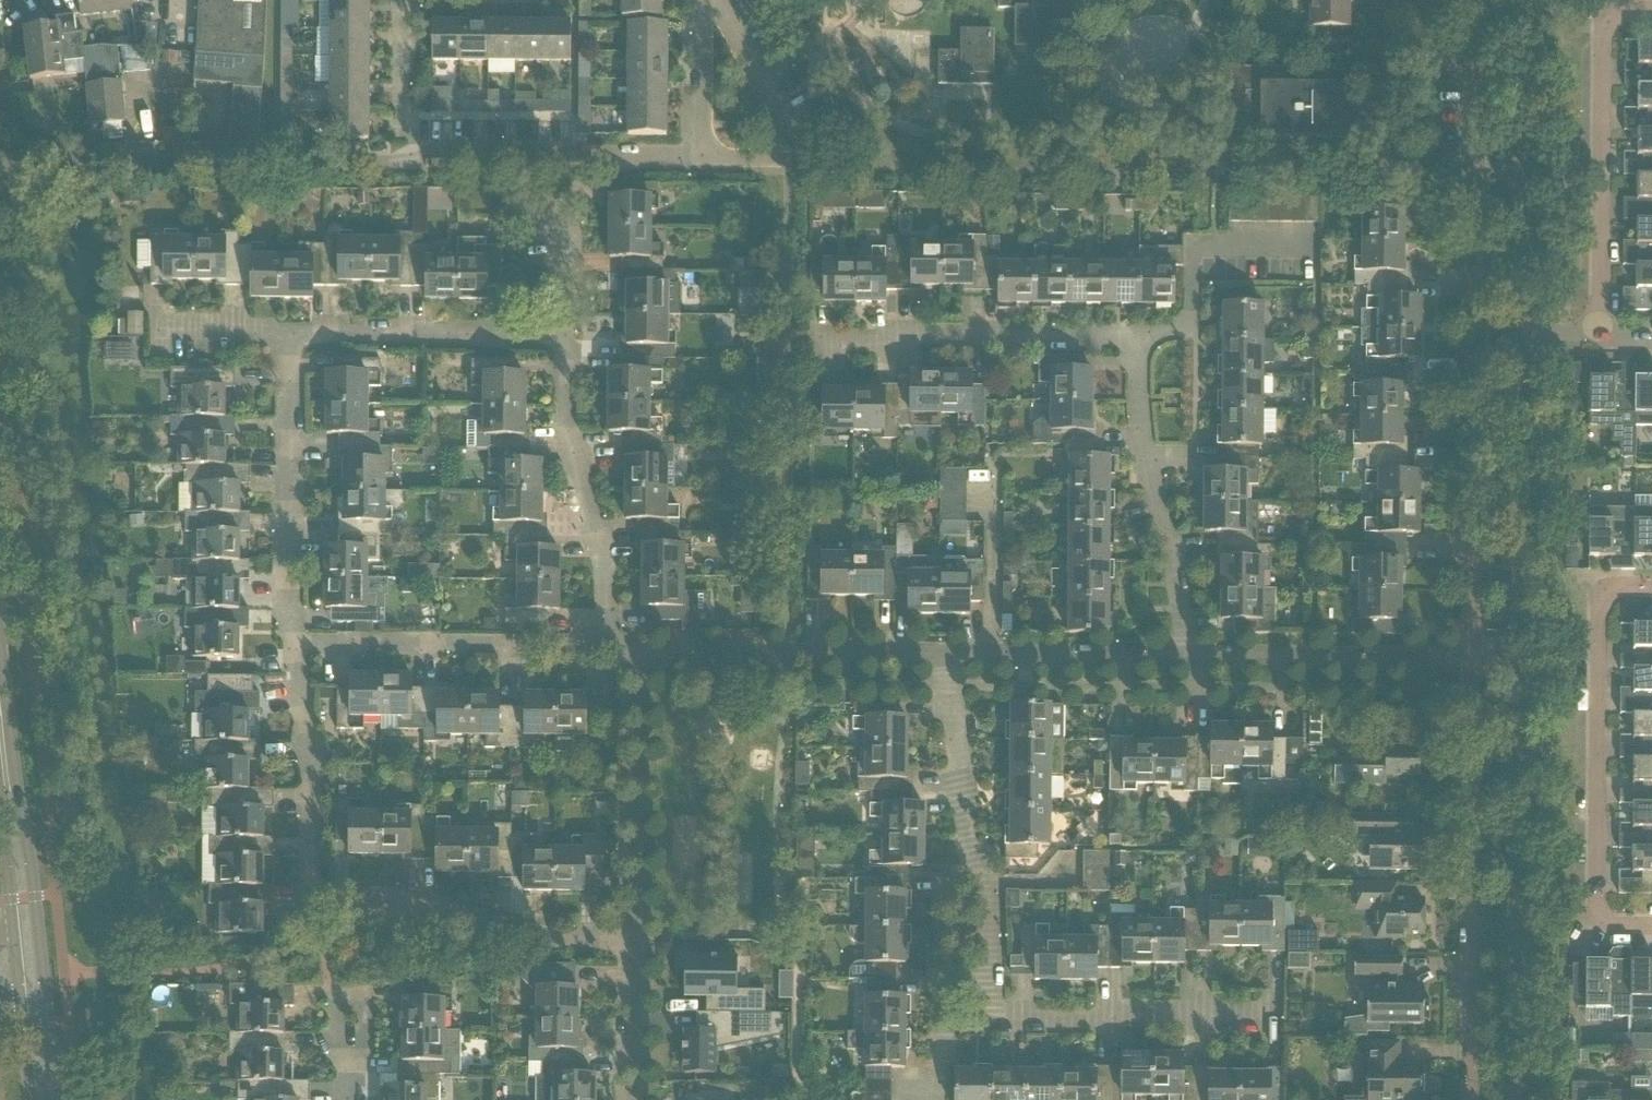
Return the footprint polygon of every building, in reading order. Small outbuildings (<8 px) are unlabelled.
[(133,10),(132,0),(79,0),(81,15),(133,10)] [(197,53),(265,58),(265,57),(267,0),(199,0),(197,53)] [(591,0),(579,0),(579,18),(591,18),(591,0)] [(661,0),(622,0),(622,18),(660,18),(661,0)] [(999,9),(1016,9),(1016,46),(1052,46),(1052,29),(1071,29),(1071,0),(999,0),(999,9)] [(1349,2),(1351,2),(1351,0),(1309,0),(1309,27),(1349,27),(1349,2)] [(293,29),(293,1),(281,1),(281,29),(293,29)] [(369,29),(369,1),(331,1),(331,29),(369,29)] [(77,33),(75,15),(55,17),(55,25),(25,29),(28,54),(85,48),(83,32),(77,33)] [(460,61),(460,23),(432,23),(432,61),(460,61)] [(488,61),(488,23),(460,23),(460,61),(488,61)] [(515,61),(515,23),(488,23),(488,61),(515,61)] [(543,61),(543,24),(515,23),(515,61),(543,61)] [(571,61),(571,45),(571,24),(543,24),(543,61),(571,61)] [(591,52),(591,24),(579,24),(579,52),(591,52)] [(667,53),(667,24),(629,24),(629,52),(667,53)] [(293,56),(293,29),(281,29),(281,56),(293,56)] [(369,57),(369,29),(331,29),(331,57),(369,57)] [(993,85),(993,30),(960,30),(960,52),(938,52),(938,85),(993,85)] [(1638,41),(1637,67),(1648,67),(1648,86),(1637,86),(1651,86),(1651,41),(1638,41)] [(126,121),(118,47),(103,46),(85,48),(28,54),(31,79),(66,75),(64,62),(85,60),(91,124),(126,121)] [(162,64),(175,64),(175,52),(163,52),(162,64)] [(591,79),(591,52),(579,52),(579,79),(591,79)] [(667,80),(667,53),(629,52),(628,80),(667,80)] [(258,145),(265,58),(197,53),(195,81),(235,83),(230,145),(258,145)] [(293,84),(293,56),(281,56),(281,84),(293,84)] [(369,84),(369,57),(331,57),(330,84),(369,84)] [(1354,139),(1354,85),(1332,84),(1302,84),(1302,67),(1230,67),(1230,102),(1225,102),(1225,150),(1283,151),(1283,139),(1354,139)] [(591,107),(591,79),(579,79),(579,107),(591,107)] [(666,107),(667,80),(628,80),(628,107),(666,107)] [(293,111),(293,84),(281,84),(281,111),(293,111)] [(369,112),(369,84),(330,84),(330,111),(369,112)] [(1637,86),(1637,111),(1647,111),(1647,130),(1637,130),(1637,131),(1651,131),(1651,86),(1637,86)] [(460,112),(460,102),(432,102),(432,112),(460,112)] [(487,112),(487,102),(460,102),(460,112),(487,112)] [(515,113),(515,102),(487,102),(487,112),(515,113)] [(542,113),(542,103),(515,102),(515,113),(542,113)] [(571,113),(571,103),(542,103),(542,113),(571,113)] [(591,135),(591,107),(579,107),(579,135),(591,135)] [(666,135),(666,107),(628,107),(628,135),(666,135)] [(293,139),(293,111),(281,111),(281,139),(293,139)] [(368,140),(369,112),(330,111),(330,140),(368,140)] [(1637,131),(1637,157),(1647,157),(1647,162),(1623,162),(1623,176),(1637,176),(1651,176),(1651,131),(1637,131)] [(1637,176),(1636,207),(1623,207),(1623,220),(1636,221),(1651,221),(1651,176),(1637,176)] [(604,183),(604,198),(610,198),(610,227),(649,228),(649,211),(649,199),(658,199),(659,183),(604,183)] [(496,188),(496,205),(511,205),(511,188),(496,188)] [(414,189),(414,205),(425,205),(425,189),(414,189)] [(124,193),(124,201),(138,201),(138,193),(124,193)] [(858,193),(858,209),(869,209),(869,194),(858,193)] [(1153,209),(1153,193),(1139,193),(1139,202),(1139,209),(1153,209)] [(359,194),(359,205),(369,205),(369,194),(359,194)] [(933,194),(933,202),(942,202),(943,194),(933,194)] [(1068,212),(1068,195),(1056,195),(1055,211),(1068,212)] [(1083,212),(1083,195),(1068,195),(1068,212),(1083,212)] [(1242,223),(1242,196),(1228,196),(1228,222),(1242,223)] [(1255,223),(1255,197),(1242,196),(1242,223),(1255,223)] [(1268,223),(1268,197),(1255,197),(1255,223),(1268,223)] [(1281,223),(1281,197),(1268,197),(1268,223),(1281,223)] [(1294,223),(1294,197),(1281,197),(1281,223),(1294,223)] [(1307,223),(1307,197),(1294,197),(1294,223),(1307,223)] [(1321,223),(1321,197),(1307,197),(1307,223),(1321,223)] [(1409,212),(1409,197),(1355,197),(1355,211),(1363,211),(1363,242),(1403,242),(1403,212),(1409,212)] [(1636,221),(1636,246),(1637,246),(1637,252),(1623,252),(1623,265),(1636,265),(1651,265),(1651,221),(1636,221)] [(326,233),(326,287),(340,287),(340,281),(369,281),(369,242),(352,242),(342,242),(342,233),(342,229),(339,226),(331,226),(328,229),(328,233),(326,233)] [(663,271),(663,244),(649,244),(649,228),(610,227),(609,258),(622,258),(622,271),(663,271)] [(137,242),(137,268),(150,268),(150,285),(165,285),(165,281),(172,281),(195,281),(195,240),(178,240),(165,240),(165,231),(151,231),(151,242),(137,242)] [(195,240),(195,281),(224,281),(224,286),(238,286),(238,244),(239,244),(239,232),(224,232),(212,232),(212,240),(195,240)] [(326,287),(326,233),(325,233),(325,245),(299,245),(299,258),(282,258),(282,298),(312,299),(312,287),(326,287)] [(369,242),(369,281),(399,282),(399,287),(413,287),(413,234),(400,234),(400,242),(388,242),(369,242)] [(413,234),(413,287),(426,287),(426,300),(456,300),(457,259),(444,259),(440,259),(440,246),(424,246),(414,246),(414,234),(413,234)] [(942,286),(942,245),(913,245),(913,236),(898,236),(898,237),(898,291),(912,291),(912,286),(942,286)] [(810,290),(810,308),(825,308),(825,302),(855,303),(855,261),(838,261),(838,249),(836,249),(836,243),(834,239),(830,237),(826,237),(822,239),(820,243),(820,249),(811,249),(810,273),(810,278),(810,290)] [(898,291),(898,237),(887,237),(887,249),(872,248),(872,262),(855,261),(855,303),(885,303),(885,291),(898,291)] [(942,245),(942,286),(971,286),(971,291),(984,291),(985,257),(986,257),(986,254),(986,237),(972,237),(972,245),(959,245),(942,245)] [(457,259),(456,300),(487,300),(487,287),(501,288),(501,246),(486,246),(486,239),(457,239),(457,246),(457,259)] [(1403,272),(1403,242),(1363,242),(1362,270),(1354,270),(1354,285),(1366,285),(1408,285),(1408,272),(1403,272)] [(238,244),(238,286),(251,286),(251,298),(282,298),(282,258),(265,258),(265,245),(239,244),(238,244)] [(1033,304),(1033,309),(1043,309),(1043,304),(1051,304),(1068,304),(1068,265),(1068,247),(1034,247),(1033,265),(1033,304)] [(1183,267),(1183,248),(1138,248),(1138,265),(1138,305),(1138,310),(1147,310),(1147,304),(1174,305),(1174,267),(1183,267)] [(985,257),(984,291),(998,292),(998,309),(1008,309),(1008,304),(1033,304),(1033,265),(1000,264),(1000,257),(1000,254),(986,254),(986,257),(985,257)] [(1068,304),(1068,309),(1078,309),(1078,304),(1103,305),(1103,265),(1103,257),(1089,257),(1086,265),(1068,265),(1068,304)] [(745,272),(745,259),(732,259),(732,272),(745,272)] [(746,259),(746,270),(759,270),(759,260),(746,259)] [(1138,305),(1138,265),(1103,265),(1103,305),(1103,309),(1112,310),(1112,304),(1138,305)] [(1622,311),(1651,311),(1651,265),(1636,265),(1635,289),(1635,297),(1622,297),(1622,309),(1622,311)] [(622,271),(622,285),(627,285),(627,293),(627,315),(668,315),(680,315),(680,284),(676,284),(676,271),(663,271),(622,271)] [(746,279),(745,290),(758,290),(759,281),(759,279),(746,279)] [(1361,310),(1361,329),(1420,329),(1420,299),(1408,299),(1408,285),(1366,285),(1366,310),(1361,310)] [(1262,341),(1262,305),(1224,305),(1223,331),(1218,331),(1218,341),(1223,341),(1262,341)] [(621,344),(621,358),(662,358),(674,359),(674,345),(668,345),(668,333),(668,315),(627,315),(626,344),(621,344)] [(1313,342),(1314,328),(1304,328),(1304,342),(1313,342)] [(1365,372),(1407,372),(1408,360),(1420,360),(1420,329),(1361,329),(1361,346),(1365,346),(1365,371),(1365,372)] [(1218,366),(1218,376),(1223,376),(1262,376),(1262,364),(1274,365),(1274,341),(1262,341),(1223,341),(1223,366),(1218,366)] [(1313,360),(1313,342),(1304,342),(1303,360),(1313,360)] [(106,344),(106,361),(132,361),(132,344),(106,344)] [(1092,401),(1092,371),(1080,370),(1080,357),(1039,357),(1038,383),(1052,383),(1052,400),(1092,401)] [(609,371),(608,402),(649,402),(649,399),(653,396),(653,389),(649,386),(649,385),(662,385),(662,358),(621,358),(621,371),(609,371)] [(380,387),(380,360),(339,360),(339,373),(327,373),(327,404),(368,404),(368,387),(380,387)] [(525,404),(525,375),(513,375),(513,361),(471,361),(471,387),(484,387),(484,404),(525,404)] [(1635,426),(1635,377),(1635,364),(1620,364),(1620,377),(1589,377),(1589,426),(1611,426),(1611,440),(1621,440),(1621,457),(1623,457),(1623,467),(1635,467),(1635,426)] [(235,382),(235,369),(171,368),(171,388),(179,388),(179,416),(224,417),(224,382),(235,382)] [(1407,387),(1407,372),(1365,372),(1365,371),(1353,371),(1353,387),(1362,387),(1361,416),(1402,416),(1402,387),(1407,387)] [(897,385),(897,427),(898,427),(940,428),(941,414),(941,373),(911,373),(910,385),(897,385)] [(985,427),(985,408),(985,386),(971,386),(971,374),(941,373),(941,414),(957,414),(957,427),(985,427)] [(1261,411),(1262,376),(1223,376),(1223,401),(1218,401),(1217,411),(1223,411),(1261,411)] [(1303,391),(1312,391),(1312,377),(1303,377),(1303,391)] [(1635,377),(1635,426),(1651,426),(1651,377),(1635,377)] [(809,385),(809,438),(824,438),(824,431),(836,431),(853,431),(854,390),(824,390),(824,385),(809,385)] [(854,390),(853,431),(871,431),(883,431),(883,439),(898,439),(898,427),(897,427),(897,385),(883,385),(883,391),(854,390)] [(1033,425),(1032,445),(1043,445),(1063,445),(1097,445),(1097,430),(1092,430),(1092,401),(1052,400),(1052,418),(1052,425),(1033,425)] [(662,446),(662,418),(649,418),(649,402),(608,402),(608,432),(620,433),(620,446),(662,446)] [(380,448),(380,421),(368,421),(368,404),(327,404),(327,434),(339,434),(339,448),(380,448)] [(524,434),(525,404),(484,404),(484,422),(466,422),(466,449),(488,449),(530,449),(530,434),(524,434)] [(1217,436),(1217,459),(1258,459),(1258,447),(1261,447),(1261,434),(1276,434),(1276,411),(1261,411),(1223,411),(1223,436),(1217,436)] [(235,430),(235,417),(224,417),(179,416),(170,416),(170,437),(179,437),(179,464),(186,464),(224,465),(224,430),(235,430)] [(1401,445),(1402,416),(1361,416),(1361,445),(1353,445),(1353,460),(1366,460),(1366,459),(1407,459),(1407,445),(1401,445)] [(1114,467),(1114,458),(1097,458),(1097,445),(1063,445),(1063,459),(1069,459),(1069,493),(1114,493),(1109,493),(1109,467),(1114,467)] [(620,446),(620,460),(626,460),(626,489),(666,489),(673,489),(674,446),(662,446),(620,446)] [(393,475),(393,463),(393,448),(380,448),(339,448),(339,462),(344,462),(344,491),(385,492),(385,475),(393,475)] [(440,450),(423,449),(423,466),(440,466),(440,450)] [(542,493),(542,462),(530,462),(530,449),(488,449),(488,475),(501,475),(501,492),(542,493)] [(1258,486),(1258,459),(1217,459),(1217,472),(1205,472),(1204,502),(1245,502),(1245,486),(1258,486)] [(1419,504),(1419,473),(1407,473),(1407,459),(1366,459),(1366,460),(1366,486),(1378,486),(1378,503),(1419,504)] [(186,464),(186,486),(194,486),(194,513),(239,514),(240,479),(250,479),(250,465),(224,465),(186,464)] [(967,483),(967,469),(940,470),(940,482),(967,483)] [(897,471),(896,482),(907,482),(907,471),(897,471)] [(967,496),(967,483),(940,482),(940,485),(940,494),(940,496),(967,496)] [(928,485),(928,494),(940,494),(940,485),(928,485)] [(678,533),(678,507),(666,507),(666,489),(626,489),(625,520),(637,520),(637,533),(678,533)] [(385,509),(385,492),(344,491),(344,521),(338,521),(338,535),(380,535),(392,535),(393,521),(392,509),(385,509)] [(541,522),(542,493),(501,492),(501,509),(493,509),(492,522),(492,536),(505,536),(547,536),(547,522),(541,522)] [(1114,502),(1114,493),(1069,493),(1069,528),(1114,528),(1108,528),(1109,502),(1114,502)] [(924,494),(924,509),(938,509),(938,494),(924,494)] [(967,509),(967,496),(940,496),(940,508),(967,509)] [(1258,547),(1258,546),(1258,503),(1245,502),(1204,502),(1204,533),(1216,533),(1216,547),(1258,547)] [(1364,520),(1364,546),(1406,546),(1406,534),(1418,534),(1419,504),(1378,503),(1378,520),(1364,520)] [(939,523),(966,522),(967,509),(940,508),(939,523)] [(1634,570),(1634,557),(1634,508),(1589,508),(1588,557),(1620,557),(1620,570),(1634,570)] [(1634,557),(1651,557),(1651,508),(1634,508),(1634,557)] [(186,513),(186,534),(194,534),(193,561),(238,562),(239,527),(250,527),(250,514),(239,514),(194,513),(186,513)] [(1003,528),(1014,528),(1014,514),(1004,514),(1003,528)] [(143,515),(130,516),(130,526),(144,525),(143,515)] [(746,518),(746,529),(756,529),(756,518),(746,518)] [(896,549),(896,558),(911,558),(912,527),(897,527),(896,549)] [(1003,542),(1014,542),(1014,528),(1003,528),(1003,542)] [(1114,537),(1114,528),(1069,528),(1069,564),(1114,564),(1114,563),(1108,563),(1108,537),(1114,537)] [(642,577),(683,577),(683,547),(691,547),(691,533),(678,533),(637,533),(637,547),(643,547),(642,577)] [(380,561),(380,535),(338,535),(338,548),(326,548),(326,579),(367,579),(367,561),(380,561)] [(559,580),(559,550),(547,549),(547,536),(505,536),(505,562),(519,562),(519,580),(559,580)] [(1566,540),(1566,550),(1577,550),(1577,541),(1566,540)] [(1216,547),(1216,560),(1222,560),(1222,590),(1263,590),(1263,561),(1270,561),(1270,546),(1258,546),(1258,547),(1216,547)] [(1406,546),(1364,546),(1352,546),(1352,561),(1360,561),(1360,591),(1401,591),(1401,562),(1406,562),(1406,546)] [(808,587),(807,601),(822,601),(822,596),(852,596),(852,555),(835,555),(823,555),(823,548),(808,548),(808,555),(808,587)] [(852,555),(852,596),(881,596),(881,602),(895,602),(895,560),(896,560),(896,558),(896,549),(882,548),(881,555),(869,555),(852,555)] [(940,561),(940,558),(911,558),(896,558),(896,560),(895,560),(895,602),(908,602),(908,614),(939,614),(939,561),(940,561)] [(939,561),(939,614),(969,615),(969,603),(983,603),(983,581),(983,562),(967,561),(963,558),(946,558),(942,561),(941,561),(940,561),(939,561)] [(173,561),(172,581),(193,582),(193,609),(238,609),(239,575),(249,575),(249,562),(238,562),(193,561),(173,561)] [(740,562),(740,575),(743,575),(756,575),(756,564),(756,562),(740,562)] [(1114,572),(1114,564),(1069,564),(1069,598),(1113,598),(1108,598),(1108,572),(1114,572)] [(1003,565),(1003,577),(1017,577),(1017,565),(1003,565)] [(731,586),(742,586),(742,600),(758,600),(757,576),(731,577),(731,586)] [(642,577),(642,608),(654,608),(654,621),(682,621),(696,621),(696,612),(709,612),(709,594),(683,594),(683,591),(683,577),(642,577)] [(379,623),(379,603),(379,597),(367,597),(367,579),(326,579),(325,609),(338,609),(338,623),(355,623),(372,623),(379,623)] [(1302,579),(1302,590),(1311,590),(1311,579),(1302,579)] [(559,611),(559,580),(519,580),(519,597),(505,597),(505,624),(546,624),(546,611),(559,611)] [(1002,598),(1012,598),(1012,584),(1003,584),(1002,598)] [(1263,590),(1222,590),(1221,620),(1234,620),(1233,634),(1275,634),(1275,590),(1263,590)] [(112,591),(112,604),(126,604),(126,591),(112,591)] [(1400,620),(1401,591),(1360,591),(1359,620),(1352,620),(1352,635),(1405,635),(1406,620),(1400,620)] [(1002,611),(1012,611),(1012,598),(1002,598),(1002,611)] [(1113,607),(1113,598),(1069,598),(1069,633),(1108,633),(1108,607),(1113,607)] [(238,609),(193,609),(185,609),(185,629),(193,629),(193,658),(238,658),(238,622),(249,622),(249,609),(238,609)] [(496,631),(496,620),(483,620),(483,630),(496,631)] [(355,623),(355,632),(371,632),(372,623),(355,623)] [(1633,624),(1633,650),(1644,650),(1643,670),(1651,670),(1651,624),(1633,624)] [(166,674),(183,674),(183,662),(184,654),(166,654),(166,674)] [(197,663),(197,674),(201,674),(206,675),(206,663),(197,663)] [(1620,714),(1633,714),(1651,714),(1651,670),(1643,670),(1633,670),(1633,695),(1633,701),(1620,701),(1620,714)] [(195,693),(195,713),(204,713),(204,741),(248,741),(249,713),(249,707),(259,707),(260,693),(254,693),(253,693),(253,676),(208,676),(207,693),(197,693),(195,693)] [(381,717),(381,676),(351,676),(350,688),(337,688),(336,730),(365,730),(365,717),(381,717)] [(381,676),(381,717),(398,718),(398,730),(424,730),(425,689),(412,689),(412,676),(381,676)] [(468,736),(468,694),(439,694),(439,689),(425,689),(424,730),(424,732),(424,742),(439,742),(439,736),(468,736)] [(511,749),(512,707),(499,707),(499,695),(468,694),(468,736),(486,736),(486,749),(511,749)] [(555,736),(556,695),(525,695),(525,707),(512,707),(511,749),(538,749),(538,735),(555,736)] [(599,749),(600,708),(586,707),(586,695),(556,695),(555,736),(555,753),(583,753),(583,749),(599,749)] [(907,749),(907,718),(895,718),(895,704),(853,704),(853,731),(866,731),(866,749),(907,749)] [(1063,741),(1063,727),(1064,705),(1011,705),(1011,731),(1006,731),(1006,740),(1063,741)] [(1322,745),(1322,715),(1310,714),(1309,745),(1322,745)] [(1633,714),(1633,740),(1643,740),(1643,745),(1619,745),(1619,759),(1632,759),(1651,759),(1651,714),(1633,714)] [(1241,767),(1241,727),(1211,727),(1211,738),(1198,738),(1198,780),(1222,780),(1222,785),(1242,786),(1241,767)] [(1303,780),(1303,739),(1272,739),(1272,727),(1241,727),(1241,767),(1258,767),(1258,780),(1285,780),(1303,780)] [(1103,741),(1103,730),(1089,730),(1089,741),(1103,741)] [(1154,784),(1154,744),(1125,744),(1125,738),(1110,738),(1110,791),(1124,791),(1124,783),(1154,784)] [(1198,780),(1198,738),(1183,738),(1183,744),(1154,744),(1154,784),(1183,784),(1183,791),(1198,791),(1198,780)] [(1063,776),(1063,741),(1006,740),(1006,741),(1011,741),(1011,766),(1006,766),(1006,775),(1051,776),(1063,776)] [(259,755),(259,741),(248,741),(204,741),(194,741),(194,762),(204,762),(203,789),(210,789),(248,789),(248,755),(259,755)] [(1420,777),(1420,751),(1392,750),(1393,742),(1364,742),(1364,760),(1334,759),(1333,781),(1333,785),(1349,785),(1386,786),(1386,776),(1420,777)] [(907,778),(907,749),(866,749),(866,777),(858,777),(858,792),(912,792),(912,778),(907,778)] [(1632,759),(1632,785),(1643,785),(1643,791),(1619,790),(1619,804),(1632,804),(1651,804),(1651,759),(1632,759)] [(1103,776),(1103,761),(1093,761),(1093,776),(1103,776)] [(796,764),(796,786),(810,786),(810,764),(796,764)] [(426,771),(426,781),(439,782),(439,772),(426,771)] [(1051,810),(1051,776),(1006,775),(1006,776),(1011,776),(1011,801),(1005,801),(1005,810),(1051,810)] [(1093,789),(1103,789),(1103,776),(1093,776),(1093,789)] [(513,777),(512,791),(525,791),(525,777),(513,777)] [(274,789),(248,789),(210,789),(210,809),(218,809),(218,837),(263,837),(263,803),(274,803),(274,789)] [(924,836),(924,806),(912,806),(912,792),(858,792),(870,793),(870,819),(883,819),(883,836),(924,836)] [(379,854),(379,814),(363,814),(363,801),(336,801),(336,842),(349,842),(349,854),(379,854)] [(1632,804),(1632,829),(1643,829),(1642,848),(1632,848),(1632,849),(1651,849),(1651,804),(1632,804)] [(379,814),(379,854),(409,855),(409,860),(423,860),(424,819),(424,807),(409,807),(398,807),(397,814),(379,814)] [(1050,811),(1005,810),(1005,811),(1010,811),(1010,836),(1005,836),(1005,859),(1038,859),(1038,846),(1049,846),(1050,811)] [(1424,870),(1425,833),(1412,833),(1413,817),(1413,815),(1346,814),(1346,837),(1370,837),(1369,870),(1424,870)] [(467,873),(467,833),(449,833),(449,820),(424,819),(423,860),(436,860),(436,873),(467,873)] [(142,820),(141,835),(151,836),(151,820),(142,820)] [(1198,824),(1198,834),(1208,834),(1208,829),(1204,825),(1198,824)] [(511,879),(511,837),(511,825),(496,825),(496,833),(467,833),(467,873),(496,873),(496,879),(511,879)] [(1182,833),(1182,844),(1194,844),(1195,833),(1182,833)] [(923,867),(924,836),(883,836),(883,853),(870,853),(870,880),(911,880),(911,867),(923,867)] [(1109,846),(1121,846),(1121,836),(1109,836),(1109,846)] [(274,851),(274,837),(263,837),(218,837),(209,837),(209,858),(218,858),(217,884),(263,885),(263,851),(274,851)] [(554,891),(554,850),(537,850),(537,837),(511,837),(511,879),(524,879),(524,891),(554,891)] [(554,850),(554,891),(585,891),(585,879),(598,879),(602,879),(602,838),(599,838),(577,838),(571,838),(571,850),(554,850)] [(1226,841),(1225,856),(1238,856),(1238,841),(1226,841)] [(1265,841),(1265,859),(1278,859),(1278,841),(1265,841)] [(1632,849),(1631,875),(1642,875),(1642,895),(1651,895),(1651,849),(1632,849)] [(1109,865),(1109,852),(1083,852),(1083,865),(1109,865)] [(1116,854),(1116,867),(1124,867),(1124,854),(1116,854)] [(1186,855),(1186,863),(1188,866),(1197,866),(1197,855),(1186,855)] [(1109,878),(1109,865),(1083,865),(1083,878),(1109,878)] [(1109,892),(1109,878),(1083,878),(1083,892),(1109,892)] [(911,880),(870,880),(855,880),(854,895),(866,895),(866,928),(910,928),(910,927),(905,927),(905,902),(911,902),(911,880)] [(263,885),(217,884),(209,884),(209,906),(217,906),(217,934),(262,934),(262,899),(273,899),(273,885),(263,885)] [(1355,885),(1355,909),(1375,910),(1375,934),(1375,940),(1391,941),(1405,941),(1405,934),(1423,934),(1424,900),(1395,900),(1395,885),(1374,884),(1355,885)] [(1019,907),(1019,891),(1007,891),(1007,907),(1019,907)] [(1240,947),(1241,907),(1211,907),(1211,898),(1197,898),(1197,912),(1197,952),(1211,952),(1211,947),(1240,947)] [(1284,952),(1284,899),(1270,899),(1270,907),(1241,907),(1240,947),(1269,947),(1269,952),(1284,952)] [(1153,924),(1153,909),(1135,909),(1135,915),(1124,915),(1110,915),(1109,928),(1109,969),(1123,969),(1123,963),(1153,964),(1153,924)] [(1197,952),(1197,912),(1171,912),(1170,924),(1153,924),(1153,964),(1183,964),(1183,952),(1197,952)] [(1049,927),(1037,927),(1022,927),(1021,968),(1035,968),(1035,980),(1066,981),(1066,940),(1049,940),(1049,927)] [(1109,969),(1109,928),(1084,927),(1084,940),(1066,940),(1066,981),(1096,981),(1096,969),(1109,969)] [(910,937),(910,928),(866,928),(849,928),(849,932),(849,936),(851,939),(854,941),(857,944),(863,944),(866,944),(865,963),(861,963),(857,964),(854,965),(851,968),(849,972),(849,976),(849,980),(865,980),(895,980),(895,963),(905,963),(905,937),(910,937)] [(1318,950),(1318,931),(1288,931),(1287,950),(1318,950)] [(1631,961),(1631,948),(1616,948),(1616,961),(1586,961),(1585,1009),(1612,1009),(1612,1017),(1631,1018),(1631,1008),(1631,961)] [(1309,969),(1309,954),(1288,954),(1287,969),(1309,969)] [(706,998),(706,1013),(762,1014),(765,1014),(766,991),(737,990),(737,957),(684,956),(684,997),(706,998)] [(1354,959),(1354,976),(1371,976),(1371,985),(1367,985),(1367,1017),(1367,1033),(1389,1033),(1389,1024),(1423,1024),(1423,1020),(1428,1020),(1428,1022),(1429,1022),(1430,1000),(1428,1000),(1428,1002),(1423,1001),(1423,985),(1402,985),(1400,985),(1400,976),(1402,976),(1402,959),(1354,959)] [(1631,961),(1631,1008),(1651,1009),(1651,961),(1631,961)] [(510,963),(500,963),(500,973),(507,973),(510,970),(510,963)] [(537,1018),(578,1019),(578,988),(575,988),(575,965),(518,964),(518,974),(524,974),(524,979),(534,989),(537,989),(537,1018)] [(910,1007),(910,997),(895,997),(895,980),(865,980),(865,1033),(904,1032),(904,1007),(910,1007)] [(294,1007),(294,985),(230,985),(229,1005),(238,1005),(238,1033),(283,1034),(283,1007),(293,1007),(294,1007)] [(452,1014),(453,1000),(453,987),(399,987),(398,1001),(404,1001),(403,1030),(444,1031),(444,1014),(452,1014)] [(779,987),(779,999),(792,999),(793,987),(779,987)] [(685,1030),(685,1046),(682,1046),(682,1050),(684,1050),(684,1074),(714,1074),(714,1050),(732,1046),(732,1041),(749,1038),(749,1033),(762,1031),(762,1014),(706,1013),(698,1013),(698,1030),(685,1030)] [(578,1019),(537,1018),(536,1018),(536,1036),(529,1036),(529,1062),(541,1062),(583,1062),(583,1048),(577,1048),(578,1019)] [(459,1075),(459,1031),(444,1031),(403,1030),(403,1060),(398,1060),(398,1074),(439,1075),(459,1075)] [(1577,1050),(1577,1030),(1569,1030),(1569,1043),(1570,1043),(1570,1050),(1577,1050)] [(848,1032),(848,1051),(865,1051),(865,1080),(891,1080),(891,1068),(904,1068),(904,1050),(904,1042),(910,1042),(910,1033),(904,1033),(904,1032),(865,1033),(848,1032)] [(294,1047),(294,1034),(283,1034),(238,1033),(229,1033),(229,1052),(238,1052),(237,1081),(282,1081),(283,1047),(294,1047)] [(161,1039),(161,1045),(165,1050),(171,1050),(176,1046),(176,1040),(172,1035),(166,1035),(161,1039)] [(1631,1035),(1630,1051),(1641,1051),(1641,1035),(1631,1035)] [(1613,1038),(1613,1049),(1629,1049),(1629,1038),(1613,1038)] [(1362,1099),(1420,1099),(1420,1094),(1423,1094),(1423,1075),(1420,1075),(1420,1068),(1398,1068),(1398,1044),(1369,1044),(1369,1060),(1367,1060),(1367,1068),(1363,1068),(1362,1068),(1362,1099)] [(1630,1051),(1630,1064),(1640,1064),(1641,1051),(1630,1051)] [(1572,1052),(1572,1062),(1585,1062),(1585,1052),(1572,1052)] [(1152,1055),(1122,1055),(1121,1067),(1108,1067),(1108,1099),(1135,1099),(1135,1096),(1152,1097),(1152,1055)] [(1196,1068),(1183,1068),(1183,1056),(1152,1055),(1152,1097),(1169,1097),(1169,1099),(1195,1099),(1196,1068)] [(536,1099),(595,1099),(595,1075),(583,1075),(583,1062),(541,1062),(541,1078),(536,1078),(536,1088),(536,1099)] [(990,1067),(982,1066),(982,1072),(955,1071),(955,1099),(990,1099),(990,1067)] [(1026,1067),(1017,1066),(1017,1072),(991,1072),(991,1067),(990,1067),(990,1099),(1025,1099),(1026,1067)] [(773,1067),(773,1079),(788,1079),(788,1067),(773,1067)] [(1026,1072),(1026,1067),(1025,1099),(1060,1099),(1060,1067),(1050,1067),(1050,1072),(1026,1072)] [(1061,1072),(1061,1067),(1060,1067),(1060,1099),(1108,1099),(1108,1067),(1086,1067),(1086,1073),(1061,1072)] [(1239,1074),(1210,1073),(1210,1068),(1196,1068),(1195,1099),(1239,1099),(1239,1074)] [(1239,1099),(1283,1099),(1283,1090),(1284,1069),(1269,1068),(1269,1074),(1239,1074),(1239,1099)] [(439,1075),(398,1074),(397,1087),(386,1087),(385,1099),(439,1099),(439,1075)] [(891,1094),(891,1080),(865,1080),(865,1094),(891,1094)] [(282,1081),(237,1081),(237,1099),(298,1099),(298,1095),(309,1095),(309,1082),(282,1081)] [(1571,1099),(1629,1099),(1629,1092),(1610,1091),(1610,1084),(1571,1083),(1571,1099)] [(787,1084),(773,1084),(773,1092),(780,1098),(788,1098),(787,1084)] [(1629,1099),(1651,1099),(1651,1092),(1629,1092),(1629,1099)]
